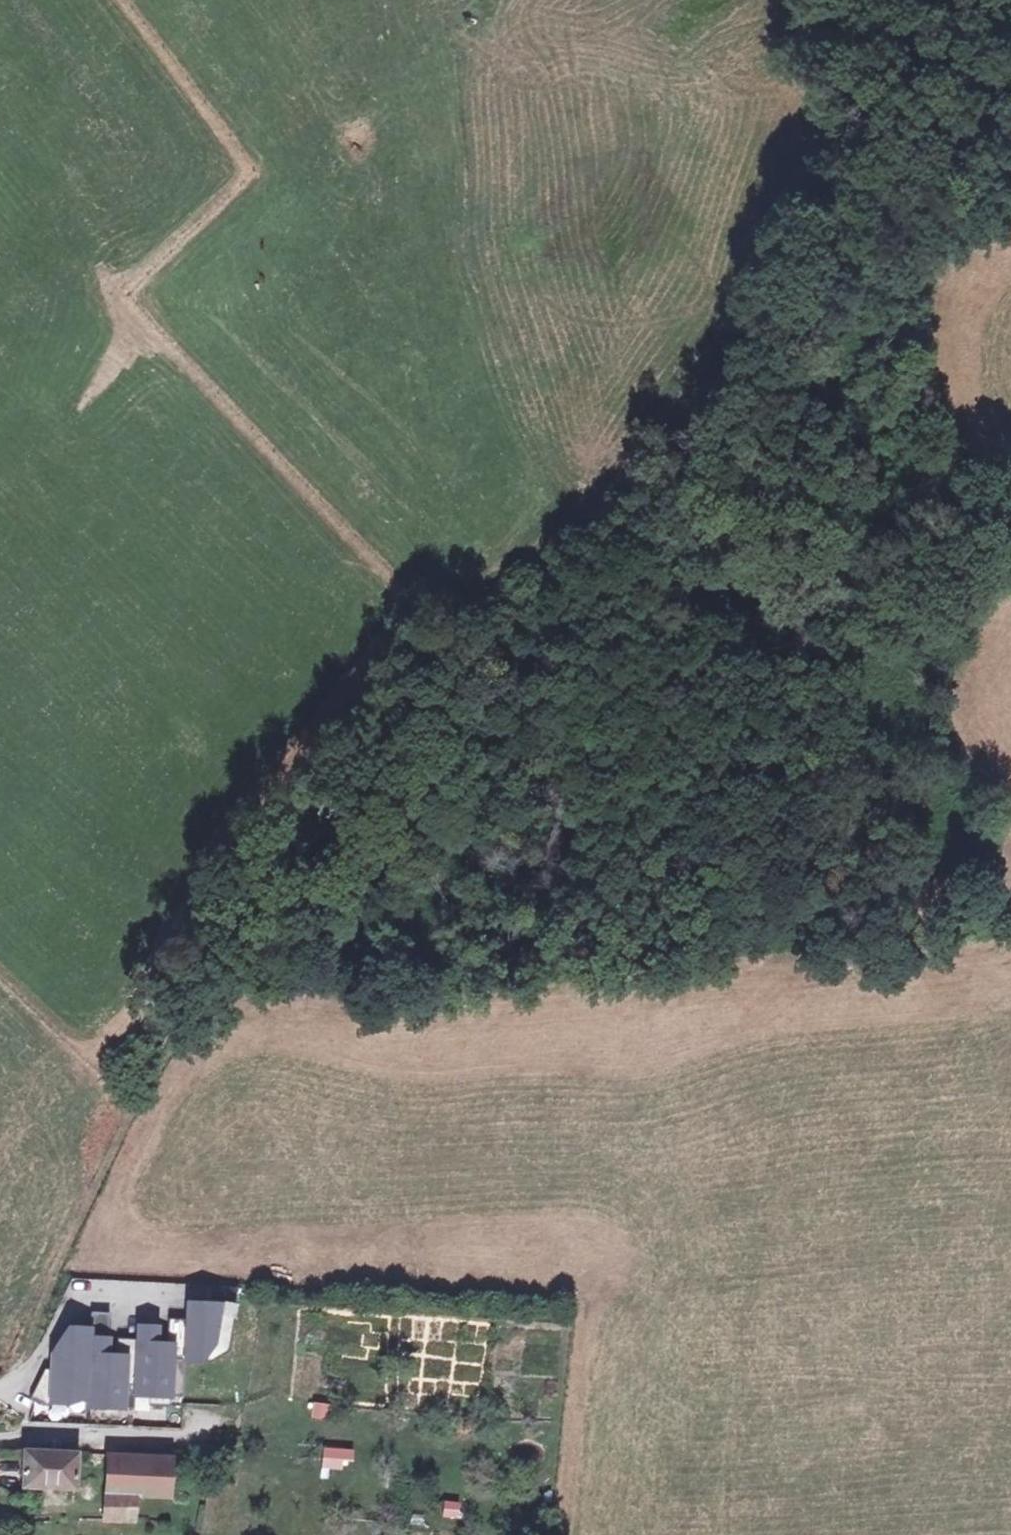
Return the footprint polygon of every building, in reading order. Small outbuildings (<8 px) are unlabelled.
[(180,1324),(179,1362),(205,1362),(221,1352),(230,1290),(199,1290),(198,1306),(180,1306),(180,1322),(180,1324)] [(104,1317),(86,1317),(85,1334),(84,1400),(83,1409),(130,1410),(131,1397),(132,1342),(112,1342),(112,1359),(103,1359),(104,1317)] [(180,1322),(162,1321),(161,1347),(150,1347),(151,1330),(132,1330),(132,1342),(131,1397),(178,1398),(179,1362),(180,1324),(180,1322)] [(43,1374),(28,1402),(46,1410),(48,1406),(66,1406),(66,1400),(84,1400),(85,1334),(65,1334),(51,1359),(51,1374),(43,1374)] [(312,1403),(310,1418),(327,1420),(328,1405),(312,1403)] [(351,1471),(354,1450),(321,1447),(319,1468),(351,1471)] [(74,1456),(24,1454),(25,1491),(74,1493),(74,1456)] [(130,1493),(152,1493),(153,1457),(105,1456),(105,1492),(130,1493)] [(153,1457),(152,1493),(152,1496),(170,1495),(170,1458),(153,1457)] [(130,1493),(105,1492),(105,1523),(130,1524),(130,1493)]
